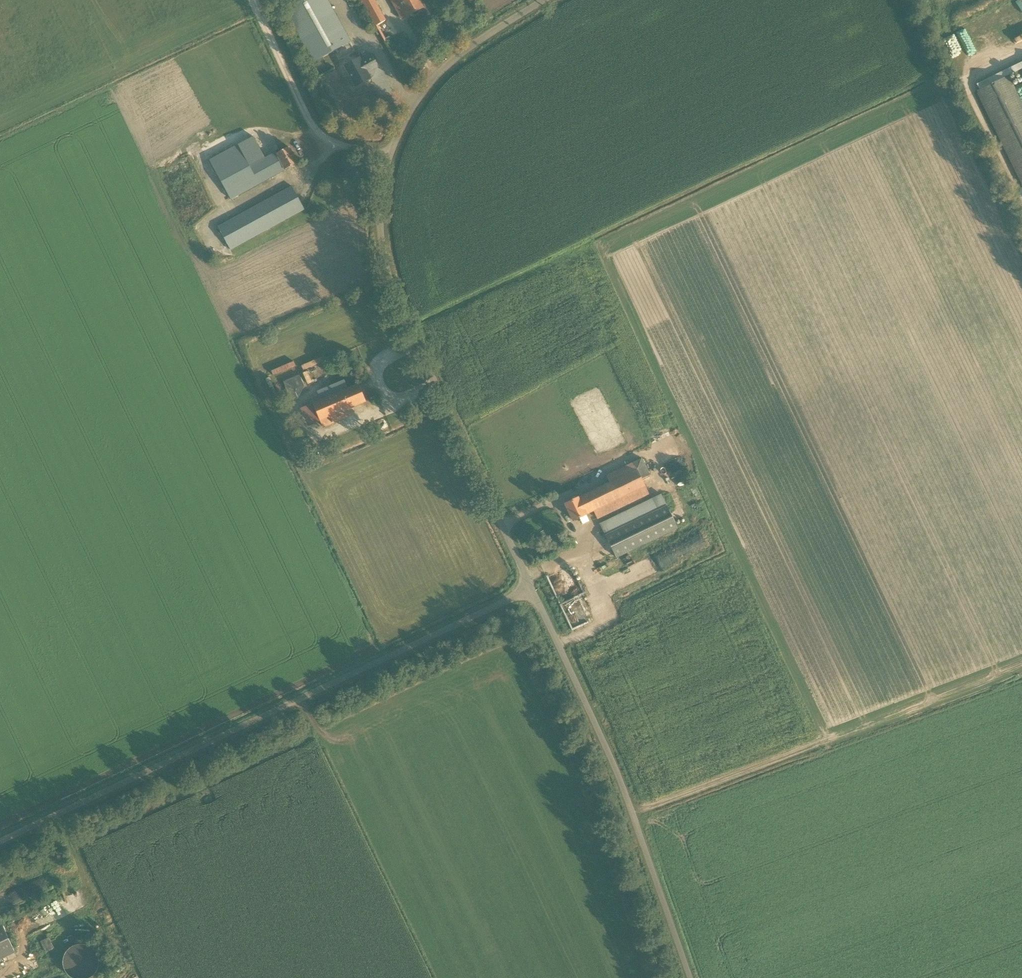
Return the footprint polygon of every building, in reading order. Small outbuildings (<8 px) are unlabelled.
[(350,42),(346,34),(327,0),(300,0),(285,8),(311,56),(314,62),(350,42)] [(385,20),(373,0),(361,0),(375,25),(385,20)] [(424,7),(420,0),(392,0),(401,18),(407,15),(408,16),(424,7)] [(977,84),(979,89),(977,91),(1021,183),(1021,106),(1007,76),(1021,69),(1021,62),(977,84)] [(349,66),(334,74),(345,96),(360,88),(356,80),(360,78),(361,79),(368,75),(362,63),(350,69),(349,66)] [(259,161),(248,140),(210,161),(231,199),(298,163),(289,147),(277,153),(276,152),(259,161)] [(230,249),(296,214),(304,209),(292,186),(217,226),(230,249)] [(269,371),(271,376),(293,366),(291,361),(269,371)] [(291,401),(297,398),(294,390),(304,386),(299,375),(283,381),(291,401)] [(342,418),(339,412),(365,402),(358,385),(314,404),(321,421),(323,426),(342,418)] [(610,474),(613,481),(566,504),(574,521),(580,518),(583,524),(589,521),(586,514),(593,511),(598,520),(649,495),(633,463),(610,474)] [(678,528),(667,505),(605,535),(616,558),(678,528)] [(16,953),(3,925),(0,926),(0,960),(16,953)] [(48,937),(42,940),(47,950),(53,947),(48,937)] [(85,969),(84,965),(95,963),(91,944),(67,948),(71,971),(85,969)]
